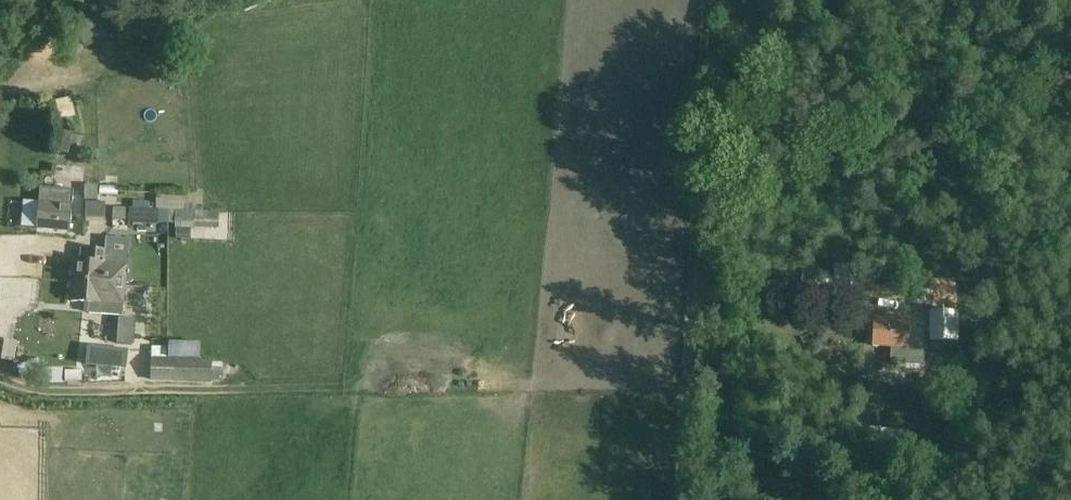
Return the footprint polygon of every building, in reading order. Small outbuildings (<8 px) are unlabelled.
[(68,154),(73,132),(62,130),(56,151),(68,154)] [(99,180),(98,193),(116,194),(117,181),(99,180)] [(98,185),(84,185),(84,200),(97,200),(98,185)] [(37,229),(70,232),(73,191),(41,188),(37,229)] [(128,209),(127,223),(168,224),(168,210),(155,210),(128,209)] [(74,262),(72,282),(91,283),(92,278),(105,278),(104,285),(125,286),(125,284),(130,285),(134,282),(135,273),(132,269),(126,269),(127,266),(107,264),(108,251),(87,250),(87,251),(81,251),(80,262),(74,262)] [(91,283),(72,282),(71,302),(124,306),(125,286),(104,285),(105,278),(92,278),(91,283)] [(930,343),(958,343),(959,343),(959,312),(958,312),(930,313),(930,343)] [(873,347),(891,348),(890,365),(924,366),(925,349),(907,348),(908,323),(874,322),(873,347)] [(125,339),(86,336),(84,353),(124,356),(125,339)] [(212,384),(212,361),(174,360),(174,383),(212,384)] [(43,370),(43,383),(63,383),(63,370),(43,370)] [(65,381),(83,381),(83,370),(65,370),(65,381)]
